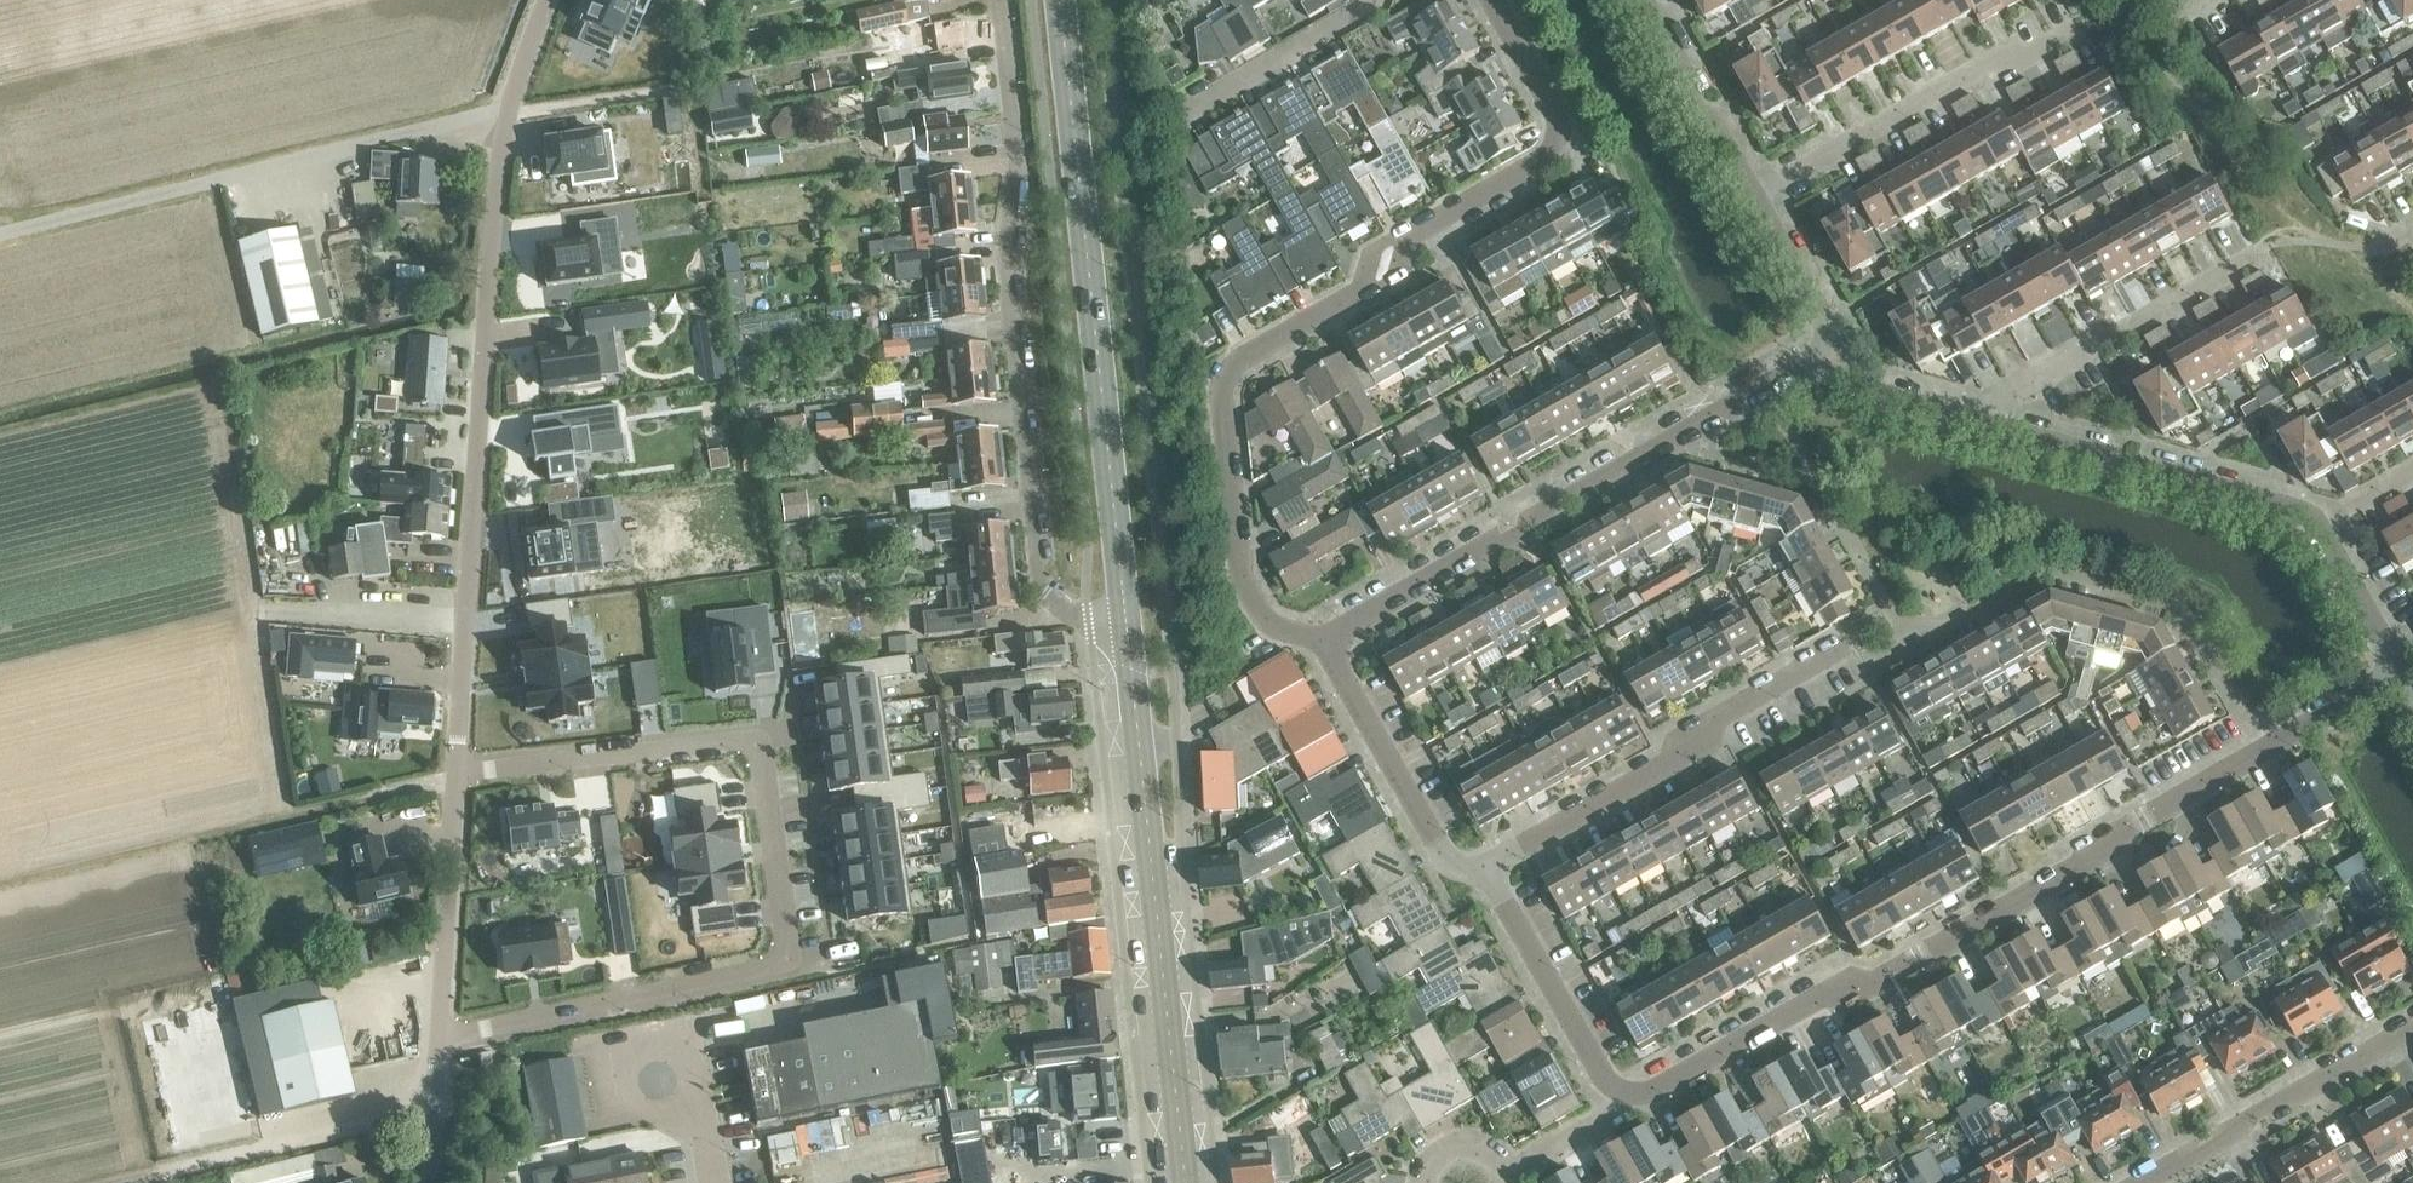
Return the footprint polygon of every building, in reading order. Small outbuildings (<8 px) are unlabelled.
[(579,42),(606,53),(612,38),(617,40),(629,11),(643,17),(650,0),(589,0),(586,7),(588,8),(581,25),(585,27),(579,42)] [(937,0),(893,0),(894,5),(857,13),(860,34),(900,25),(905,23),(928,18),(926,1),(937,0)] [(1224,8),(1208,17),(1210,21),(1196,29),(1199,65),(1215,63),(1228,56),(1232,62),(1271,39),(1253,9),(1269,0),(1220,0),(1224,8)] [(1306,1),(1301,4),(1309,18),(1340,0),(1306,0),(1306,1)] [(1434,11),(1427,0),(1425,0),(1385,23),(1396,44),(1401,41),(1415,37),(1423,51),(1465,27),(1450,2),(1434,11)] [(1741,27),(1757,18),(1751,7),(1747,0),(1695,0),(1707,21),(1730,8),(1741,27)] [(1772,10),(1766,0),(1764,0),(1751,7),(1757,18),(1772,10)] [(1936,0),(1905,0),(1904,1),(1926,38),(1950,25),(1936,0)] [(1968,0),(1936,0),(1950,25),(1973,12),(1974,11),(1968,0)] [(1974,11),(1973,12),(1980,23),(2005,9),(2000,0),(1968,0),(1974,11)] [(2005,9),(2020,0),(2000,0),(2005,9)] [(2272,5),(2269,0),(2256,0),(2262,11),(2272,5)] [(2301,2),(2322,40),(2345,27),(2330,0),(2305,0),(2301,2)] [(2345,27),(2367,15),(2368,14),(2360,0),(2330,0),(2345,27)] [(2368,14),(2367,15),(2381,38),(2412,20),(2412,0),(2360,0),(2368,14)] [(1904,1),(1880,14),(1902,52),(1926,38),(1904,1)] [(2278,15),(2300,53),(2322,40),(2301,2),(2278,15)] [(1790,22),(1803,15),(1797,4),(1784,11),(1790,22)] [(1777,30),(1790,22),(1784,11),(1770,19),(1777,30)] [(1902,52),(1880,14),(1856,28),(1878,66),(1902,52)] [(2278,15),(2255,28),(2277,66),(2284,79),(2285,78),(2284,76),(2288,74),(2291,75),(2300,70),(2301,66),(2304,64),(2305,67),(2307,66),(2300,53),(2278,15)] [(928,19),(928,18),(905,23),(900,25),(903,46),(912,45),(912,48),(922,47),(923,52),(927,51),(928,54),(965,48),(964,43),(966,40),(965,33),(962,31),(961,21),(930,26),(928,19)] [(1427,98),(1469,74),(1462,62),(1479,52),(1465,27),(1423,51),(1431,64),(1420,75),(1416,77),(1427,98)] [(1856,28),(1832,41),(1854,79),(1878,66),(1856,28)] [(2218,50),(2223,58),(2240,87),(2247,100),(2257,94),(2259,87),(2254,79),(2277,66),(2255,28),(2218,50)] [(1736,72),(1749,96),(1788,74),(1785,69),(1785,68),(1775,50),(1774,50),(1763,30),(1748,39),(1759,59),(1736,72)] [(2412,47),(2412,35),(2387,50),(2392,59),(2412,47)] [(1830,93),(1854,79),(1832,41),(1808,55),(1830,93)] [(1326,128),(1327,127),(1340,120),(1337,114),(1354,105),(1369,131),(1389,120),(1350,51),(1342,55),(1341,54),(1336,56),(1337,58),(1312,73),(1317,81),(1305,88),(1304,88),(1326,128)] [(2072,70),(2082,64),(2074,51),(2064,57),(2072,70)] [(871,83),(896,78),(896,74),(912,71),(908,55),(904,56),(894,58),(867,64),(871,83)] [(1801,98),(1801,99),(1805,107),(1830,93),(1808,55),(1785,68),(1785,69),(1788,74),(1801,98)] [(2412,68),(2412,56),(2396,66),(2401,75),(2412,68)] [(2061,76),(2072,70),(2064,57),(2053,63),(2061,76)] [(944,68),(943,67),(913,71),(915,89),(927,87),(929,102),(970,96),(969,91),(972,88),(971,81),(968,79),(966,65),(944,68)] [(2380,89),(2393,81),(2387,70),(2374,78),(2380,89)] [(2105,71),(2080,85),(2102,123),(2126,109),(2105,71)] [(2026,78),(2022,72),(2012,78),(2024,98),(2034,92),(2026,78)] [(1493,77),(1476,86),(1469,74),(1427,98),(1439,119),(1444,116),(1458,112),(1466,126),(1507,102),(1493,77)] [(1811,117),(1805,107),(1801,99),(1801,98),(1788,74),(1749,96),(1763,120),(1786,107),(1801,134),(1817,125),(1812,116),(1811,117)] [(2013,104),(2024,98),(2012,78),(2016,84),(2005,90),(2013,104)] [(2367,96),(2380,89),(2374,78),(2361,86),(2367,96)] [(1266,110),(1254,117),(1253,117),(1275,156),(1276,156),(1289,148),(1286,143),(1303,133),(1318,160),(1339,148),(1327,127),(1326,128),(1304,88),(1305,88),(1300,79),(1292,84),(1291,82),(1286,85),(1287,87),(1261,101),(1266,110)] [(2056,99),(2077,137),(2102,123),(2080,85),(2056,99)] [(1969,114),(1980,107),(1972,94),(1961,100),(1969,114)] [(2335,115),(2348,107),(2342,97),(2329,104),(2335,115)] [(2056,99),(2032,112),(2053,150),(2077,137),(2056,99)] [(2289,118),(2302,110),(2296,99),(2282,107),(2289,118)] [(1959,119),(1969,114),(1961,100),(1951,106),(1959,119)] [(2393,112),(2399,122),(2412,146),(2412,101),(2393,112)] [(1458,152),(1463,160),(1470,173),(1516,147),(1509,134),(1522,127),(1507,102),(1466,126),(1473,140),(1463,150),(1458,152)] [(877,111),(880,129),(924,120),(920,103),(917,104),(916,104),(877,111)] [(750,104),(709,113),(714,137),(755,128),(750,104)] [(2321,122),(2335,115),(2329,104),(2315,111),(2321,122)] [(798,110),(797,108),(792,108),(781,111),(770,128),(773,136),(776,139),(793,137),(797,134),(802,128),(803,124),(809,120),(810,113),(805,109),(798,110)] [(1202,146),(1217,172),(1201,181),(1208,195),(1239,177),(1236,172),(1252,162),(1273,199),(1294,187),(1276,156),(1275,156),(1253,117),(1254,117),(1249,108),(1241,113),(1240,111),(1235,114),(1236,116),(1211,130),(1216,139),(1202,146)] [(1417,116),(1412,108),(1390,120),(1400,137),(1407,132),(1405,129),(1412,119),(1417,116)] [(2032,112),(2009,126),(2008,126),(2023,152),(2022,153),(2029,164),(2053,150),(2032,112)] [(2023,152),(2008,126),(2009,126),(2002,114),(1977,128),(1999,166),(2022,153),(2023,152)] [(944,118),(924,121),(924,120),(880,129),(881,130),(885,148),(912,143),(911,139),(925,137),(927,155),(966,150),(965,146),(968,143),(966,135),(963,132),(962,119),(944,121),(944,118)] [(1389,120),(1369,131),(1384,158),(1367,168),(1364,162),(1351,170),(1350,170),(1373,209),(1385,202),(1390,210),(1416,196),(1417,198),(1422,195),(1421,193),(1428,189),(1389,120)] [(1921,141),(1932,135),(1924,121),(1913,127),(1921,141)] [(2301,122),(2289,129),(2301,151),(2314,143),(2301,122)] [(2350,141),(2354,148),(2375,186),(2384,181),(2386,185),(2401,177),(2398,173),(2377,135),(2369,122),(2368,123),(2369,124),(2361,128),(2359,134),(2361,137),(2352,142),(2351,141),(2350,141)] [(2399,122),(2377,135),(2398,173),(2412,164),(2412,146),(2399,122)] [(1911,147),(1921,141),(1913,127),(1903,133),(1911,147)] [(1977,128),(1953,142),(1975,180),(1999,166),(1977,128)] [(547,175),(550,175),(550,180),(569,177),(571,189),(616,182),(609,132),(581,136),(580,134),(578,135),(578,136),(569,138),(568,136),(566,137),(566,138),(545,141),(547,157),(544,157),(547,175)] [(1951,193),(1975,180),(1953,142),(1929,156),(1951,193)] [(2169,161),(2182,153),(2176,143),(2163,150),(2169,161)] [(776,165),(774,148),(744,152),(747,169),(776,165)] [(1317,196),(1314,191),(1300,198),(1299,199),(1322,238),(1323,237),(1335,230),(1340,239),(1365,225),(1366,226),(1371,224),(1370,222),(1378,217),(1373,209),(1350,170),(1351,170),(1339,148),(1318,160),(1333,187),(1317,196)] [(2351,199),(2352,199),(2354,203),(2368,195),(2366,191),(2375,186),(2354,148),(2316,169),(2333,198),(2346,190),(2351,199)] [(1873,168),(1884,162),(1876,149),(1865,155),(1873,168)] [(2156,168),(2169,161),(2163,150),(2150,158),(2156,168)] [(396,203),(436,205),(439,164),(408,162),(408,156),(371,154),(370,178),(398,180),(396,203)] [(1863,174),(1873,168),(1865,155),(1855,161),(1863,174)] [(1929,156),(1905,169),(1927,207),(1951,193),(1929,156)] [(1291,164),(1284,168),(1289,176),(1296,172),(1291,164)] [(928,191),(930,209),(974,204),(972,186),(969,186),(968,177),(928,181),(927,167),(897,170),(900,195),(928,191)] [(1903,221),(1927,207),(1905,169),(1881,183),(1903,221)] [(2121,188),(2134,181),(2128,170),(2115,178),(2121,188)] [(1836,196),(1851,188),(1852,187),(1847,178),(1831,187),(1836,196)] [(2108,196),(2121,188),(2115,178),(2101,185),(2108,196)] [(2233,216),(2211,178),(2186,192),(2208,230),(2233,216)] [(356,220),(376,217),(371,183),(351,186),(356,220)] [(1622,234),(1620,231),(1633,224),(1616,195),(1605,202),(1594,183),(1569,197),(1598,248),(1622,234)] [(1856,197),(1861,206),(1862,205),(1876,229),(1879,234),(1880,234),(1903,221),(1881,183),(1856,197)] [(1278,246),(1275,241),(1262,248),(1261,248),(1284,287),(1296,280),(1301,289),(1327,274),(1328,276),(1333,273),(1332,272),(1340,267),(1323,237),(1322,238),(1299,199),(1300,198),(1294,187),(1273,199),(1295,237),(1278,246)] [(2186,192),(2162,205),(2184,243),(2208,230),(2186,192)] [(1574,262),(1598,248),(1569,197),(1545,211),(1574,262)] [(2073,216),(2086,208),(2080,197),(2067,205),(2073,216)] [(973,223),(976,223),(974,204),(930,209),(918,210),(921,236),(882,240),(884,257),(899,256),(923,253),(921,240),(921,239),(922,239),(974,233),(973,223)] [(1824,227),(1837,251),(1876,229),(1862,205),(1861,206),(1824,227)] [(2028,223),(2041,216),(2035,205),(2022,213),(2028,223)] [(2060,223),(2073,216),(2067,205),(2053,212),(2060,223)] [(2184,243),(2162,205),(2138,219),(2160,257),(2184,243)] [(1521,224),(1542,262),(1550,275),(1574,262),(1545,211),(1521,224)] [(1289,296),(1284,287),(1261,248),(1262,248),(1243,216),(1223,228),(1245,266),(1228,276),(1225,269),(1210,277),(1232,317),(1246,309),(1251,318),(1276,303),(1277,305),(1282,302),(1281,300),(1289,296)] [(2138,219),(2114,233),(2136,271),(2160,257),(2138,219)] [(543,264),(539,265),(541,283),(546,282),(547,287),(601,279),(600,276),(621,273),(614,221),(581,226),(584,242),(541,248),(543,264)] [(1526,289),(1550,275),(1542,262),(1521,224),(1497,238),(1526,289)] [(1993,243),(2007,235),(2000,225),(1987,232),(1993,243)] [(238,243),(261,337),(317,323),(294,229),(238,243)] [(1880,234),(1879,234),(1876,229),(1837,251),(1851,275),(1890,252),(1880,234)] [(1980,251),(1993,243),(1987,232),(1974,240),(1980,251)] [(2114,233),(2090,246),(2112,284),(2136,271),(2114,233)] [(2066,260),(2081,287),(2087,298),(2112,284),(2090,246),(2084,235),(2061,248),(2067,260),(2066,260)] [(1471,278),(1487,307),(1492,316),(1505,309),(1501,303),(1502,302),(1503,300),(1516,293),(1517,294),(1526,289),(1497,238),(1472,252),(1483,271),(1471,278)] [(2081,287),(2066,260),(2067,260),(2061,248),(2036,262),(2057,300),(2081,287)] [(923,253),(899,256),(901,280),(925,277),(927,295),(983,288),(981,271),(978,271),(977,261),(948,264),(947,251),(923,253)] [(1945,270),(1959,263),(1952,252),(1939,260),(1945,270)] [(1932,278),(1945,270),(1939,260),(1926,267),(1932,278)] [(2012,276),(2033,314),(2057,300),(2036,262),(2012,276)] [(1885,282),(1901,273),(1895,263),(1880,272),(1885,282)] [(420,307),(423,268),(396,266),(393,305),(420,307)] [(2258,290),(2268,284),(2261,271),(2250,276),(2258,290)] [(1915,273),(1899,282),(1914,307),(1891,320),(1905,344),(1943,322),(1940,317),(1941,316),(1921,282),(1920,282),(1915,273)] [(2012,276),(1988,290),(2009,328),(2033,314),(2012,276)] [(2247,296),(2258,290),(2250,276),(2240,282),(2247,296)] [(1608,299),(1622,291),(1616,280),(1602,288),(1608,299)] [(1458,302),(1447,283),(1422,297),(1444,335),(1449,343),(1451,347),(1476,333),(1479,340),(1491,333),(1470,295),(1458,302)] [(1659,318),(1641,286),(1624,296),(1629,304),(1638,299),(1651,323),(1659,318)] [(983,318),(982,308),(985,307),(983,288),(927,295),(931,323),(942,322),(983,318)] [(2265,303),(2287,340),(2311,326),(2290,288),(2265,303)] [(2009,328),(1988,290),(1964,303),(1985,341),(2009,328)] [(1956,347),(1960,355),(1961,355),(1985,341),(1964,303),(1961,305),(1956,296),(1938,307),(1943,315),(1941,316),(1940,317),(1943,322),(1957,346),(1956,347)] [(1444,335),(1422,297),(1398,311),(1420,349),(1425,357),(1449,343),(1444,335)] [(2210,317),(2220,311),(2213,298),(2202,304),(2210,317)] [(1574,318),(1587,311),(1581,300),(1568,307),(1574,318)] [(1614,319),(1627,311),(1621,300),(1608,308),(1614,319)] [(586,336),(588,336),(589,343),(575,345),(575,342),(553,345),(554,348),(538,350),(544,388),(597,381),(597,378),(606,377),(602,346),(614,344),(613,332),(648,327),(645,303),(582,312),(586,336)] [(2241,316),(2263,354),(2287,340),(2265,303),(2241,316)] [(2199,323),(2210,317),(2202,304),(2192,310),(2199,323)] [(849,305),(826,307),(827,321),(850,320),(849,305)] [(1560,326),(1574,318),(1568,307),(1554,315),(1560,326)] [(1601,326),(1614,319),(1608,308),(1594,315),(1601,326)] [(1398,311),(1375,324),(1396,362),(1401,372),(1426,358),(1425,357),(1420,349),(1398,311)] [(2263,354),(2241,316),(2217,330),(2239,368),(2263,354)] [(697,317),(679,318),(681,373),(699,372),(697,317)] [(1568,344),(1591,331),(1585,321),(1562,334),(1568,344)] [(944,336),(942,322),(931,323),(890,328),(891,342),(906,340),(944,336)] [(1967,364),(1961,355),(1960,355),(1956,347),(1957,346),(1943,322),(1905,344),(1918,368),(1940,356),(1945,364),(1952,360),(1965,383),(1974,378),(1967,364)] [(1401,372),(1396,362),(1375,324),(1350,339),(1360,357),(1349,364),(1348,365),(1364,393),(1365,393),(1401,372)] [(2162,344),(2172,338),(2165,325),(2154,331),(2162,344)] [(2193,343),(2215,381),(2239,368),(2217,330),(2193,343)] [(2151,351),(2162,344),(2154,331),(2144,337),(2151,351)] [(1555,352),(1568,344),(1562,334),(1549,341),(1555,352)] [(933,363),(947,362),(948,379),(993,374),(991,355),(987,356),(986,346),(945,350),(944,336),(906,340),(908,355),(932,353),(933,363)] [(1513,353),(1526,345),(1522,337),(1518,336),(1507,342),(1513,353)] [(1656,337),(1632,351),(1654,389),(1677,375),(1656,337)] [(440,405),(444,342),(411,340),(407,402),(421,404),(421,405),(425,405),(425,404),(440,405)] [(2174,366),(2187,389),(2191,395),(2191,394),(2215,381),(2193,343),(2168,358),(2173,366),(2174,366)] [(2385,365),(2398,357),(2390,343),(2377,351),(2385,365)] [(1609,364),(1631,402),(1654,389),(1632,351),(1620,358),(1612,345),(1602,351),(1609,364)] [(2301,364),(2308,379),(2342,363),(2335,348),(2301,364)] [(2371,372),(2385,365),(2377,351),(2363,358),(2371,372)] [(1523,370),(1536,363),(1530,352),(1517,359),(1523,370)] [(1307,379),(1296,385),(1295,386),(1310,412),(1311,412),(1336,398),(1360,440),(1384,427),(1365,393),(1364,393),(1348,365),(1349,364),(1343,354),(1336,357),(1334,354),(1322,361),(1324,364),(1305,375),(1307,379)] [(1510,378),(1523,370),(1517,359),(1503,367),(1510,378)] [(1633,406),(1631,402),(1609,364),(1587,377),(1608,415),(1617,409),(1620,413),(1633,406)] [(2136,387),(2149,411),(2187,389),(2174,366),(2173,366),(2136,387)] [(2337,392),(2350,385),(2342,371),(2329,378),(2337,392)] [(993,374),(948,379),(950,395),(921,398),(922,409),(992,402),(991,393),(995,392),(993,374)] [(1444,392),(1458,384),(1451,374),(1438,381),(1444,392)] [(1587,377),(1564,390),(1585,427),(1608,415),(1587,377)] [(1477,396),(1491,389),(1484,378),(1471,385),(1477,396)] [(2323,400),(2337,392),(2329,378),(2315,386),(2323,400)] [(1431,399),(1444,392),(1438,381),(1425,389),(1431,399)] [(1278,486),(1278,487),(1300,474),(1310,468),(1311,468),(1335,454),(1311,412),(1310,412),(1295,386),(1296,385),(1293,382),(1286,386),(1285,382),(1273,389),(1275,392),(1255,403),(1256,404),(1247,409),(1255,423),(1264,418),(1273,434),(1287,426),(1304,456),(1293,462),(1292,460),(1270,472),(1278,486)] [(1464,404),(1477,396),(1471,385),(1458,393),(1464,404)] [(390,405),(391,388),(365,386),(364,403),(390,405)] [(2400,393),(2412,415),(2412,386),(2400,393)] [(2187,389),(2149,411),(2163,435),(2202,413),(2191,394),(2191,395),(2187,389)] [(1541,402),(1563,440),(1585,427),(1564,390),(1541,402)] [(2297,410),(2311,403),(2305,392),(2291,400),(2297,410)] [(2376,406),(2398,444),(2412,436),(2412,415),(2400,393),(2376,406)] [(1563,440),(1541,402),(1529,410),(1521,397),(1511,403),(1518,415),(1540,453),(1563,440)] [(958,464),(1002,459),(1000,440),(997,441),(995,431),(958,435),(943,437),(942,422),(900,426),(898,404),(850,409),(852,427),(853,438),(902,433),(902,442),(926,440),(927,448),(956,445),(958,464)] [(2248,404),(2241,409),(2246,417),(2253,412),(2248,404)] [(1416,431),(1443,416),(1443,415),(1437,405),(1409,420),(1416,431)] [(535,434),(530,435),(534,463),(546,462),(549,481),(575,478),(572,458),(591,455),(589,440),(620,436),(616,406),(532,418),(535,434)] [(2376,406),(2352,420),(2374,458),(2398,444),(2376,406)] [(1518,415),(1496,428),(1517,466),(1540,453),(1518,415)] [(2332,439),(2329,434),(2329,433),(2319,415),(2280,437),(2293,461),(2332,439)] [(803,416),(788,418),(791,440),(806,438),(803,416)] [(1402,439),(1416,431),(1409,420),(1396,428),(1402,439)] [(2352,420),(2329,433),(2329,434),(2332,439),(2345,463),(2344,464),(2349,472),(2350,472),(2374,458),(2352,420)] [(836,424),(815,426),(816,441),(853,438),(852,427),(836,428),(836,424)] [(1472,442),(1494,480),(1517,466),(1496,428),(1472,442)] [(2201,447),(2216,438),(2211,429),(2195,438),(2201,447)] [(1370,457),(1383,450),(1377,439),(1364,446),(1370,457)] [(2350,472),(2349,472),(2344,464),(2345,463),(2332,439),(2293,461),(2307,485),(2332,471),(2345,494),(2358,486),(2350,472)] [(1357,465),(1370,457),(1364,446),(1351,454),(1357,465)] [(1320,527),(1306,502),(1348,478),(1335,454),(1311,468),(1310,468),(1300,474),(1278,487),(1278,486),(1262,495),(1266,502),(1263,504),(1269,515),(1273,513),(1284,533),(1287,531),(1294,542),(1294,543),(1320,527)] [(406,492),(405,507),(448,510),(450,480),(382,475),(383,457),(353,455),(352,474),(382,476),(381,490),(406,492)] [(1461,456),(1437,470),(1459,508),(1482,494),(1469,470),(1473,468),(1466,455),(1462,457),(1461,456)] [(785,477),(816,474),(814,458),(783,461),(785,477)] [(1001,477),(1004,477),(1002,459),(958,464),(960,482),(930,485),(931,490),(907,493),(909,512),(949,508),(948,493),(961,492),(1002,487),(1001,477)] [(1408,470),(1415,483),(1436,521),(1459,508),(1437,470),(1425,477),(1418,464),(1408,470)] [(1667,484),(1684,513),(1685,512),(1691,508),(1710,513),(1711,514),(1721,479),(1690,471),(1667,484)] [(1708,520),(1734,528),(1746,486),(1721,479),(1711,514),(1710,513),(1708,520)] [(1415,483),(1392,496),(1414,534),(1422,529),(1423,531),(1426,532),(1437,526),(1438,523),(1436,521),(1415,483)] [(1666,534),(1667,534),(1690,521),(1685,512),(1684,513),(1667,484),(1645,497),(1666,534)] [(1771,493),(1746,486),(1734,528),(1761,535),(1763,528),(1762,527),(1771,493)] [(806,490),(781,494),(786,521),(811,517),(806,490)] [(1771,493),(1762,527),(1763,528),(1781,533),(1785,540),(1785,541),(1815,524),(1801,501),(1771,493)] [(2400,513),(2410,507),(2403,495),(2393,500),(2400,513)] [(1352,509),(1366,533),(1368,538),(1381,531),(1390,547),(1392,546),(1393,548),(1396,549),(1406,544),(1407,541),(1405,538),(1414,534),(1392,496),(1369,509),(1365,502),(1352,509)] [(1644,547),(1643,547),(1649,558),(1673,545),(1667,534),(1666,534),(1645,497),(1622,510),(1644,547)] [(523,534),(529,582),(601,571),(591,499),(548,506),(551,529),(523,534)] [(2390,518),(2400,513),(2393,500),(2383,506),(2390,518)] [(380,518),(380,526),(354,529),(356,546),(354,547),(340,549),(327,550),(330,565),(332,581),(350,579),(361,578),(361,581),(376,579),(389,577),(387,562),(384,543),(407,545),(408,535),(426,536),(446,538),(448,510),(405,507),(405,509),(404,520),(380,518)] [(1352,509),(1320,527),(1294,543),(1294,542),(1270,556),(1292,594),(1322,576),(1314,563),(1366,533),(1352,509)] [(1621,560),(1643,547),(1644,547),(1622,510),(1599,523),(1621,560)] [(959,544),(966,543),(967,557),(1012,553),(1010,535),(1007,535),(1006,526),(958,531),(957,514),(927,517),(929,535),(934,534),(935,543),(958,540),(959,544)] [(1599,523),(1577,536),(1605,586),(1615,580),(1608,567),(1621,560),(1599,523)] [(2406,523),(2382,537),(2400,568),(2412,561),(2412,536),(2406,523)] [(1776,545),(1789,568),(1827,547),(1815,524),(1785,541),(1785,540),(1776,545)] [(1561,569),(1562,569),(1564,567),(1566,571),(1561,573),(1570,589),(1588,579),(1595,592),(1605,586),(1577,536),(1568,540),(1566,536),(1551,545),(1555,553),(1552,555),(1561,569)] [(1731,563),(1735,548),(1723,545),(1719,560),(1731,563)] [(1789,568),(1803,591),(1840,570),(1827,547),(1789,568)] [(1010,572),(1014,572),(1012,553),(967,557),(969,573),(946,576),(936,577),(937,589),(945,588),(1011,580),(1010,572)] [(1690,576),(1704,569),(1698,558),(1684,566),(1690,576)] [(1516,559),(1510,562),(1543,621),(1571,605),(1561,588),(1557,590),(1545,570),(1528,580),(1516,559)] [(1727,578),(1727,577),(1731,563),(1719,560),(1715,574),(1727,578)] [(1507,592),(1499,596),(1521,634),(1543,621),(1510,562),(1495,571),(1507,592)] [(1829,626),(1850,615),(1841,600),(1854,593),(1840,570),(1803,591),(1816,615),(1821,612),(1829,626)] [(1668,589),(1681,582),(1675,571),(1662,579),(1668,589)] [(1746,593),(1756,587),(1748,574),(1738,580),(1746,593)] [(1700,593),(1713,586),(1708,575),(1694,583),(1700,593)] [(1654,597),(1668,589),(1662,579),(1648,586),(1654,597)] [(1013,600),(1017,600),(1015,580),(1011,580),(945,588),(947,610),(921,613),(924,636),(985,629),(983,613),(1014,609),(1013,600)] [(1472,602),(1478,598),(1470,585),(1464,588),(1472,602)] [(1457,610),(1472,602),(1464,588),(1450,596),(1457,610)] [(1677,606),(1691,599),(1685,588),(1671,596),(1677,606)] [(2062,593),(2061,597),(2051,595),(2028,608),(2045,637),(2045,636),(2052,632),(2070,637),(2071,638),(2082,603),(2083,598),(2062,593)] [(1498,647),(1504,658),(1527,645),(1521,634),(1499,596),(1476,609),(1498,647)] [(1664,614),(1677,606),(1671,596),(1658,603),(1664,614)] [(1622,615),(1635,608),(1629,597),(1616,605),(1622,615)] [(1758,616),(1769,610),(1761,597),(1751,603),(1758,616)] [(2095,652),(2106,610),(2097,607),(2098,602),(2083,598),(2082,603),(2071,638),(2070,637),(2068,644),(2095,652)] [(538,646),(518,649),(521,671),(524,670),(525,680),(586,671),(582,639),(565,642),(563,629),(571,628),(567,600),(524,607),(528,634),(536,633),(538,646)] [(1719,625),(1718,625),(1739,663),(1763,649),(1735,601),(1713,614),(1719,625)] [(2050,645),(2045,636),(2045,637),(2028,608),(2025,604),(2011,612),(2014,616),(2005,621),(2027,658),(2050,645)] [(1609,623),(1622,615),(1616,605),(1603,612),(1609,623)] [(712,657),(708,658),(710,675),(715,674),(717,692),(755,686),(752,661),(773,658),(766,606),(733,610),(736,634),(710,638),(712,657)] [(2117,608),(2116,612),(2106,610),(2095,652),(2122,659),(2124,652),(2123,652),(2132,617),(2131,617),(2133,612),(2117,608)] [(1476,609),(1454,622),(1475,660),(1481,671),(1504,658),(1498,647),(1476,609)] [(1426,627),(1433,624),(1425,610),(1419,614),(1426,627)] [(1766,629),(1776,623),(1769,610),(1758,616),(1766,629)] [(1412,636),(1426,627),(1419,614),(1404,622),(1412,636)] [(1632,632),(1645,625),(1639,614),(1626,622),(1632,632)] [(2162,625),(2132,617),(2123,652),(2124,652),(2142,657),(2146,664),(2175,648),(2162,625)] [(1983,633),(1983,634),(2004,671),(2018,664),(2022,672),(2032,667),(2027,658),(2005,621),(1997,625),(1995,621),(1980,629),(1983,633)] [(1431,635),(1452,673),(1459,684),(1469,678),(1463,667),(1475,660),(1454,622),(1431,635)] [(1618,640),(1632,632),(1626,622),(1613,629),(1618,640)] [(1717,676),(1739,663),(1718,625),(1695,638),(1717,676)] [(1695,638),(1689,627),(1666,640),(1672,651),(1694,689),(1717,676),(1695,638)] [(1392,629),(1381,635),(1393,656),(1385,661),(1406,699),(1430,686),(1408,648),(1404,650),(1392,629)] [(1780,654),(1794,646),(1785,630),(1771,637),(1780,654)] [(284,632),(270,633),(270,654),(284,654),(284,632)] [(1063,666),(1063,662),(1066,662),(1065,649),(1061,650),(1060,636),(1040,638),(1040,636),(1023,638),(1023,633),(993,637),(995,655),(1024,651),(1027,670),(1063,666)] [(1983,634),(1960,646),(1981,684),(1986,693),(1987,695),(2010,682),(2004,671),(1983,634)] [(890,650),(917,648),(916,635),(889,637),(890,650)] [(1408,648),(1430,686),(1452,673),(1431,635),(1408,648)] [(290,636),(286,677),(310,679),(311,672),(312,662),(353,666),(355,641),(290,636)] [(1986,693),(1981,684),(1960,646),(1937,659),(1959,697),(1972,689),(1977,698),(1986,693)] [(2175,648),(2146,664),(2137,669),(2150,692),(2188,671),(2175,648)] [(1308,710),(1301,698),(1311,692),(1288,651),(1248,674),(1264,702),(1236,717),(1251,743),(1319,705),(1318,704),(1308,710)] [(1650,664),(1671,702),(1674,706),(1684,700),(1681,696),(1694,689),(1672,651),(1650,664)] [(911,675),(908,656),(843,665),(845,682),(815,686),(818,713),(882,704),(878,680),(911,675)] [(1915,672),(1936,710),(1941,719),(1951,714),(1945,705),(1959,697),(1937,659),(1915,672)] [(653,662),(629,665),(636,708),(660,705),(653,662)] [(1577,680),(1590,673),(1584,662),(1571,670),(1577,680)] [(1671,702),(1650,664),(1622,680),(1631,695),(1635,692),(1648,715),(1671,702)] [(2091,687),(2095,672),(2084,669),(2080,684),(2091,687)] [(1564,688),(1577,680),(1571,670),(1558,677),(1564,688)] [(527,690),(524,690),(527,712),(547,709),(549,724),(576,720),(574,706),(591,703),(586,671),(525,680),(527,690)] [(2153,720),(2163,715),(2201,693),(2188,671),(2150,692),(2159,707),(2149,713),(2153,720)] [(1904,728),(1926,715),(1932,725),(1941,719),(1936,710),(1915,672),(1891,686),(1895,694),(1887,698),(1904,728)] [(1009,692),(1021,691),(1019,674),(960,680),(962,697),(965,697),(993,694),(1009,692)] [(2087,702),(2090,691),(2091,687),(2080,684),(2076,699),(2087,702)] [(2051,700),(2058,696),(2052,685),(2045,689),(2051,700)] [(1532,706),(1545,699),(1539,688),(1526,696),(1532,706)] [(2037,708),(2051,700),(2045,689),(2031,697),(2037,708)] [(359,696),(355,742),(375,743),(376,733),(399,735),(404,731),(405,726),(429,728),(430,724),(433,721),(433,712),(431,709),(432,696),(378,692),(378,698),(359,696)] [(1013,718),(1013,712),(1028,710),(1030,727),(1050,725),(1050,723),(1069,722),(1069,718),(1072,718),(1070,701),(1067,701),(1066,693),(1011,698),(1010,694),(993,696),(993,694),(965,697),(968,723),(994,720),(1013,718)] [(2201,693),(2163,715),(2153,720),(2158,728),(2168,723),(2177,738),(2214,717),(2201,693)] [(2105,710),(2116,704),(2110,694),(2099,700),(2105,710)] [(1518,714),(1532,706),(1526,696),(1512,703),(1518,714)] [(1623,696),(1595,712),(1617,749),(1640,736),(1626,711),(1630,709),(1623,696)] [(2063,716),(2074,710),(2068,699),(2057,705),(2063,716)] [(1470,701),(1447,714),(1455,727),(1477,715),(1470,701)] [(822,739),(885,730),(882,704),(818,713),(822,739)] [(1309,781),(1326,772),(1349,758),(1348,757),(1346,758),(1347,759),(1338,764),(1331,750),(1341,744),(1319,705),(1251,743),(1266,769),(1293,754),(1309,781)] [(1904,747),(1882,709),(1857,723),(1879,761),(1904,747)] [(2005,726),(2015,720),(2009,710),(1999,715),(2005,726)] [(2039,730),(2052,722),(2046,711),(2032,719),(2039,730)] [(1573,725),(1594,762),(1617,749),(1595,712),(1573,725)] [(2121,739),(2132,732),(2120,712),(2109,718),(2121,739)] [(1487,732),(1500,725),(1494,714),(1480,722),(1487,732)] [(1989,736),(2005,726),(1999,715),(1982,725),(1989,736)] [(1236,717),(1209,732),(1217,747),(1218,754),(1202,755),(1206,813),(1239,811),(1238,785),(1266,769),(1251,743),(1236,717)] [(2026,737),(2039,730),(2032,719),(2020,726),(2026,737)] [(1594,762),(1573,725),(1571,721),(1561,727),(1560,724),(1555,722),(1550,721),(1543,725),(1571,775),(1594,762)] [(1473,740),(1487,732),(1480,722),(1467,729),(1473,740)] [(1879,761),(1857,723),(1833,737),(1855,774),(1879,761)] [(1522,742),(1527,751),(1548,788),(1571,775),(1543,725),(1540,727),(1532,737),(1522,742)] [(885,730),(822,739),(826,765),(889,756),(885,730)] [(2126,746),(2136,740),(2132,732),(2121,739),(2126,746)] [(2102,785),(2127,771),(2105,733),(2081,747),(2102,785)] [(1450,753),(1464,745),(1457,735),(1444,742),(1450,753)] [(1960,752),(1970,746),(1964,736),(1954,741),(1960,752)] [(1855,774),(1833,737),(1809,750),(1831,788),(1855,774)] [(1990,757),(2004,749),(1998,739),(1984,747),(1990,757)] [(1943,761),(1960,752),(1954,741),(1937,751),(1943,761)] [(1504,763),(1526,801),(1548,788),(1527,751),(1522,742),(1513,747),(1511,743),(1497,751),(1504,763)] [(1978,765),(1990,757),(1984,747),(1972,754),(1978,765)] [(2102,785),(2081,747),(2057,761),(2078,799),(2102,785)] [(1785,764),(1807,802),(1831,788),(1809,750),(1785,764)] [(830,792),(859,788),(861,800),(927,791),(925,774),(892,779),(889,756),(826,765),(830,792)] [(999,782),(1028,778),(1030,794),(1068,790),(1068,786),(1071,783),(1069,769),(1066,770),(1066,764),(1068,764),(1068,760),(1043,762),(1042,758),(1026,760),(997,763),(999,782)] [(2057,761),(2033,775),(2054,812),(2078,799),(2057,761)] [(1504,763),(1481,776),(1503,814),(1526,801),(1504,763)] [(1785,764),(1761,778),(1782,816),(1807,802),(1785,764)] [(2285,778),(2299,802),(2286,810),(2301,837),(2327,822),(2321,812),(2334,805),(2311,764),(2285,778)] [(641,768),(613,772),(618,810),(647,806),(641,768)] [(1939,787),(1952,779),(1946,768),(1933,776),(1939,787)] [(1331,812),(1348,842),(1348,843),(1375,828),(1374,827),(1367,815),(1378,809),(1355,769),(1332,782),(1326,772),(1309,781),(1293,791),(1286,795),(1304,827),(1331,812)] [(1737,771),(1712,785),(1734,823),(1759,809),(1737,771)] [(315,776),(320,796),(332,793),(326,773),(315,776)] [(2054,812),(2033,775),(2009,788),(2031,826),(2054,812)] [(1481,776),(1458,790),(1479,827),(1503,814),(1481,776)] [(1293,791),(1286,780),(1276,786),(1282,796),(1286,795),(1293,791)] [(1899,797),(1906,808),(1916,802),(1933,792),(1927,780),(1909,790),(1909,791),(1899,797)] [(686,831),(669,834),(674,866),(736,857),(734,847),(737,847),(733,824),(714,827),(712,815),(720,813),(716,785),(672,791),(677,820),(684,818),(686,831)] [(1734,823),(1712,785),(1688,799),(1710,836),(1734,823)] [(1985,802),(2006,840),(2031,826),(2009,788),(1985,802)] [(929,808),(927,791),(861,800),(863,812),(833,816),(837,843),(900,834),(897,812),(929,808)] [(2259,793),(2234,807),(2257,848),(2266,863),(2267,862),(2279,855),(2276,851),(2301,837),(2286,810),(2273,817),(2259,793)] [(1889,817),(1906,808),(1899,797),(1883,806),(1889,817)] [(1688,799),(1664,812),(1686,850),(1710,836),(1688,799)] [(1927,819),(1940,811),(1934,800),(1920,808),(1927,819)] [(2006,840),(1985,802),(1960,816),(1981,854),(2006,840)] [(511,856),(559,849),(557,839),(581,836),(577,812),(553,815),(552,806),(504,813),(511,856)] [(2215,864),(2215,863),(2225,880),(2226,879),(2250,866),(2253,870),(2265,863),(2266,863),(2257,848),(2234,807),(2209,822),(2223,846),(2209,853),(2215,864)] [(1664,812),(1640,826),(1662,864),(1686,850),(1664,812)] [(617,815),(601,817),(608,873),(625,871),(617,815)] [(1242,884),(1300,854),(1282,818),(1242,839),(1228,845),(1229,854),(1219,855),(1220,857),(1200,860),(1202,873),(1199,876),(1200,882),(1203,885),(1204,889),(1242,884)] [(1857,835),(1868,829),(1861,819),(1851,824),(1857,835)] [(1385,821),(1374,827),(1375,828),(1348,843),(1348,842),(1322,857),(1334,879),(1360,864),(1377,895),(1378,895),(1404,880),(1404,879),(1397,867),(1408,861),(1385,821)] [(1892,839),(1902,833),(1895,822),(1885,828),(1892,839)] [(256,868),(324,852),(318,824),(249,840),(256,868)] [(1849,840),(1851,839),(1857,835),(1851,824),(1843,829),(1849,840)] [(1048,926),(1093,920),(1086,869),(1074,870),(1065,872),(1065,869),(1042,873),(1043,878),(1038,878),(1039,886),(1027,888),(1024,870),(1021,854),(1018,854),(1015,831),(1014,825),(968,832),(971,849),(973,862),(976,878),(979,900),(980,900),(982,915),(985,936),(1006,932),(1048,926)] [(1640,826),(1616,840),(1638,877),(1662,864),(1640,826)] [(1875,848),(1892,839),(1885,828),(1869,837),(1875,848)] [(1933,856),(1955,894),(1980,880),(1959,843),(1962,842),(1954,829),(1926,844),(1933,856)] [(904,860),(900,834),(837,843),(841,869),(904,860)] [(360,907),(408,895),(400,860),(385,863),(380,838),(349,846),(354,870),(351,871),(360,907)] [(1638,877),(1616,840),(1592,853),(1614,891),(1638,877)] [(1769,858),(1782,850),(1776,840),(1763,847),(1769,858)] [(1809,863),(1823,855),(1816,844),(1803,852),(1809,863)] [(1843,866),(1861,856),(1854,845),(1837,855),(1843,866)] [(2215,863),(2215,864),(2203,870),(2189,846),(2164,861),(2187,901),(2196,916),(2208,909),(2206,904),(2232,890),(2226,879),(2225,880),(2215,863)] [(1592,853),(1568,867),(1590,905),(1614,891),(1592,853)] [(1834,871),(1843,866),(1837,855),(1828,861),(1834,871)] [(2361,855),(2351,861),(2360,876),(2370,870),(2361,855)] [(1955,894),(1933,856),(1909,870),(1931,908),(1955,894)] [(736,857),(674,866),(679,898),(695,895),(697,908),(689,909),(694,938),(737,932),(732,903),(725,904),(723,891),(743,888),(740,866),(737,867),(736,857)] [(845,895),(907,886),(904,860),(841,869),(845,895)] [(2153,899),(2140,906),(2155,933),(2180,919),(2183,923),(2196,916),(2187,901),(2164,861),(2139,875),(2153,899)] [(1733,878),(1743,873),(1737,862),(1727,867),(1733,878)] [(1767,882),(1776,876),(1770,866),(1761,871),(1767,882)] [(1590,905),(1568,867),(1544,881),(1565,919),(1590,905)] [(1716,888),(1733,878),(1727,867),(1710,877),(1716,888)] [(2370,909),(2388,898),(2390,898),(2373,868),(2370,870),(2360,876),(2353,880),(2370,909)] [(1931,908),(1909,870),(1885,884),(1907,921),(1931,908)] [(1750,891),(1767,882),(1761,871),(1744,881),(1750,891)] [(1415,874),(1404,879),(1404,880),(1378,895),(1377,895),(1351,909),(1364,931),(1390,917),(1407,947),(1408,947),(1434,932),(1427,919),(1437,914),(1415,874)] [(1332,910),(1342,905),(1325,875),(1312,882),(1328,911),(1332,910)] [(607,880),(615,954),(635,952),(631,914),(648,912),(647,897),(629,899),(626,878),(607,880)] [(1861,897),(1883,935),(1907,921),(1885,884),(1861,897)] [(911,914),(907,886),(845,895),(848,922),(911,914)] [(2155,933),(2140,906),(2127,913),(2113,889),(2088,904),(2112,945),(2120,959),(2132,952),(2129,948),(2142,940),(2155,933)] [(1685,905),(1695,900),(1689,890),(1679,895),(1685,905)] [(1719,909),(1728,904),(1722,893),(1713,898),(1719,909)] [(1672,913),(1675,911),(1685,905),(1679,895),(1666,902),(1672,913)] [(1836,911),(1858,949),(1883,935),(1861,897),(1836,911)] [(2299,911),(2307,906),(2302,897),(2291,903),(2297,912),(2299,911)] [(1702,919),(1719,909),(1713,898),(1696,908),(1702,919)] [(1810,899),(1785,913),(1806,951),(1831,937),(1810,899)] [(2064,949),(2079,976),(2105,961),(2108,966),(2120,959),(2112,945),(2088,904),(2063,918),(2077,942),(2064,949)] [(2310,930),(2322,923),(2311,904),(2307,906),(2299,911),(2310,930)] [(2310,930),(2299,911),(2297,912),(2265,931),(2269,938),(2273,946),(2307,926),(2310,930)] [(1210,963),(1211,974),(1208,977),(1209,983),(1213,985),(1213,991),(1266,985),(1264,967),(1288,964),(1334,938),(1331,912),(1243,934),(1246,959),(1210,963)] [(1806,951),(1785,913),(1761,927),(1783,964),(1806,951)] [(1638,933),(1651,925),(1645,914),(1631,922),(1638,933)] [(965,917),(926,922),(930,945),(968,936),(965,917)] [(1103,918),(1093,920),(1048,926),(1049,941),(1066,940),(1067,951),(1013,956),(1014,967),(1017,993),(1036,991),(1035,990),(1034,982),(1071,978),(1071,979),(1109,975),(1104,928),(1103,918)] [(1671,936),(1684,928),(1678,918),(1665,926),(1671,936)] [(2407,972),(2410,971),(2399,953),(2405,949),(2386,918),(2359,934),(2388,983),(2396,979),(2400,980),(2406,976),(2407,972)] [(1624,940),(1638,933),(1631,922),(1618,930),(1624,940)] [(498,935),(504,973),(521,971),(522,973),(541,970),(541,968),(557,965),(556,964),(571,962),(565,925),(498,935)] [(1444,926),(1434,932),(1408,947),(1407,947),(1381,962),(1394,984),(1420,969),(1429,985),(1429,986),(1466,965),(1466,964),(1444,926)] [(1658,944),(1671,936),(1665,926),(1652,933),(1658,944)] [(1783,964),(1761,927),(1737,940),(1758,978),(1783,964)] [(2265,930),(2256,935),(2260,944),(2269,938),(2265,931),(2265,930)] [(2079,976),(2064,949),(2051,957),(2038,933),(2013,947),(2036,988),(2044,1002),(2059,994),(2057,989),(2067,983),(2079,976)] [(2382,986),(2388,983),(2359,934),(2331,950),(2349,981),(2355,978),(2366,996),(2371,993),(2375,994),(2381,990),(2382,986)] [(2246,976),(2257,969),(2254,965),(2277,952),(2273,946),(2269,938),(2260,944),(2235,958),(2246,976)] [(1758,978),(1737,940),(1713,954),(1734,992),(1758,978)] [(368,941),(335,947),(340,972),(372,966),(368,941)] [(997,969),(1014,967),(1013,956),(1010,941),(994,943),(994,944),(970,947),(970,949),(954,951),(957,974),(973,972),(975,991),(999,988),(997,969)] [(1476,959),(1490,951),(1483,941),(1470,948),(1476,959)] [(1589,961),(1602,953),(1596,942),(1583,950),(1589,961)] [(1623,963),(1636,956),(1630,945),(1617,953),(1623,963)] [(2222,966),(2233,960),(2225,945),(2214,951),(2222,966)] [(1988,961),(2001,985),(1988,992),(2004,1019),(2030,1005),(2024,995),(2036,988),(2013,947),(1988,961)] [(1366,948),(1350,958),(1366,986),(1382,977),(1366,948)] [(1427,1016),(1465,994),(1482,1024),(1482,1025),(1509,1010),(1508,1009),(1501,997),(1512,991),(1490,951),(1476,959),(1466,964),(1466,965),(1429,986),(1429,985),(1397,1003),(1412,1029),(1414,1033),(1431,1023),(1427,1016)] [(1610,971),(1623,963),(1617,953),(1604,960),(1610,971)] [(1734,992),(1713,954),(1689,967),(1711,1005),(1734,992)] [(2231,984),(2246,976),(2235,958),(2234,959),(2235,960),(2222,967),(2231,984)] [(2340,1011),(2330,993),(2335,989),(2320,963),(2308,970),(2293,979),(2292,979),(2298,990),(2318,1024),(2323,1021),(2327,1022),(2334,1018),(2335,1014),(2340,1011)] [(1711,1005),(1689,967),(1665,981),(1686,1019),(1711,1005)] [(2196,982),(2187,967),(2177,972),(2186,988),(2196,982)] [(932,1046),(956,1041),(947,998),(942,968),(892,978),(897,1004),(886,1006),(884,1006),(884,1010),(800,1027),(803,1041),(742,1054),(756,1125),(940,1088),(932,1046)] [(1962,976),(1937,990),(1960,1031),(1972,1024),(1978,1034),(2004,1019),(1988,992),(1976,1000),(1962,976)] [(2280,1021),(2286,1018),(2296,1036),(2302,1033),(2305,1034),(2312,1031),(2313,1027),(2318,1024),(2298,990),(2292,979),(2277,988),(2283,999),(2271,1005),(2280,1021)] [(1686,1019),(1665,981),(1641,995),(1663,1033),(1686,1019)] [(1926,1028),(1913,1035),(1928,1062),(1966,1041),(1960,1031),(1937,990),(1912,1004),(1926,1028)] [(1032,1044),(1032,1046),(1115,1037),(1115,1035),(1111,993),(1074,997),(1079,1039),(1032,1044)] [(1663,1033),(1641,995),(1616,1009),(1638,1047),(1663,1033)] [(331,1002),(260,1019),(272,1067),(343,1049),(331,1002)] [(1505,1064),(1512,1076),(1512,1077),(1539,1062),(1538,1061),(1531,1049),(1542,1043),(1519,1003),(1508,1009),(1509,1010),(1482,1025),(1482,1024),(1446,1046),(1458,1067),(1495,1046),(1505,1064)] [(2267,1057),(2268,1053),(2274,1049),(2263,1032),(2269,1029),(2259,1013),(2242,1022),(2233,1007),(2223,1012),(2225,1017),(2228,1021),(2252,1062),(2256,1059),(2261,1061),(2267,1057)] [(2219,1057),(2229,1075),(2235,1072),(2239,1073),(2245,1070),(2246,1065),(2252,1062),(2228,1021),(2225,1017),(2223,1012),(2195,1029),(2204,1044),(2214,1060),(2219,1057)] [(1928,1062),(1913,1035),(1900,1043),(1886,1019),(1874,1026),(1872,1022),(1859,1029),(1893,1088),(1908,1080),(1905,1075),(1915,1070),(1928,1062)] [(1458,1067),(1446,1046),(1445,1046),(1432,1023),(1431,1023),(1414,1033),(1410,1035),(1413,1041),(1432,1074),(1401,1092),(1416,1118),(1429,1110),(1435,1121),(1475,1098),(1457,1067),(1458,1067)] [(1266,1042),(1280,1041),(1279,1040),(1289,1039),(1289,1034),(1296,1033),(1295,1024),(1219,1032),(1221,1052),(1251,1050),(1251,1056),(1267,1054),(1266,1042)] [(1332,1038),(1326,1026),(1308,1035),(1328,1074),(1355,1061),(1342,1033),(1332,1038)] [(1413,1041),(1410,1035),(1414,1033),(1412,1029),(1402,1035),(1407,1044),(1413,1041)] [(1848,1040),(1836,1047),(1850,1071),(1838,1078),(1837,1079),(1846,1095),(1846,1096),(1851,1106),(1858,1102),(1860,1107),(1893,1088),(1859,1029),(1846,1037),(1848,1040)] [(2203,1064),(2186,1033),(2173,1040),(2179,1049),(2159,1060),(2164,1070),(2184,1104),(2189,1101),(2193,1102),(2199,1099),(2200,1095),(2206,1091),(2193,1069),(2203,1064)] [(2105,1042),(2120,1067),(2121,1070),(2124,1069),(2135,1062),(2119,1034),(2105,1042)] [(1115,1037),(1032,1046),(1033,1048),(1023,1049),(1025,1067),(1034,1066),(1035,1068),(1049,1066),(1061,1065),(1069,1064),(1076,1063),(1083,1063),(1097,1061),(1118,1059),(1115,1037)] [(1288,1073),(1286,1051),(1291,1050),(1289,1039),(1279,1040),(1280,1041),(1266,1042),(1267,1054),(1251,1056),(1251,1050),(1221,1052),(1222,1062),(1219,1065),(1220,1073),(1223,1075),(1223,1079),(1288,1073)] [(343,1049),(272,1067),(283,1113),(354,1096),(343,1049)] [(489,1052),(479,1054),(481,1065),(491,1063),(489,1052)] [(1790,1055),(1777,1062),(1803,1107),(1811,1122),(1825,1114),(1822,1109),(1846,1096),(1846,1095),(1837,1079),(1838,1078),(1832,1068),(1818,1076),(1805,1052),(1792,1059),(1790,1055)] [(1492,1117),(1524,1098),(1542,1130),(1569,1115),(1561,1101),(1571,1095),(1561,1077),(1566,1075),(1553,1053),(1538,1061),(1539,1062),(1512,1077),(1512,1076),(1480,1094),(1492,1117)] [(538,1148),(586,1139),(570,1058),(523,1068),(538,1148)] [(2143,1082),(2142,1083),(2162,1117),(2167,1114),(2171,1115),(2177,1111),(2179,1107),(2184,1104),(2164,1070),(2159,1060),(2138,1073),(2143,1082)] [(1768,1104),(1755,1112),(1771,1138),(1797,1124),(1791,1114),(1803,1107),(1777,1062),(1765,1069),(1767,1073),(1755,1080),(1768,1104)] [(1337,1137),(1348,1157),(1416,1118),(1401,1092),(1388,1099),(1367,1063),(1345,1075),(1360,1101),(1342,1111),(1352,1128),(1337,1137)] [(1090,1121),(1115,1119),(1110,1066),(1086,1068),(1086,1075),(1069,1077),(1073,1122),(1090,1121)] [(2124,1069),(2121,1070),(2120,1067),(2102,1077),(2107,1087),(2093,1095),(2117,1139),(2122,1136),(2127,1138),(2133,1134),(2134,1130),(2140,1126),(2127,1104),(2140,1097),(2124,1069)] [(1028,1072),(1012,1073),(1015,1111),(1031,1110),(1028,1072)] [(942,1091),(948,1118),(989,1110),(984,1083),(942,1091)] [(1036,1162),(1061,1160),(1054,1085),(1030,1087),(1036,1162)] [(2377,1103),(2403,1150),(2412,1144),(2412,1108),(2402,1089),(2377,1103)] [(1771,1138),(1755,1112),(1743,1119),(1729,1095),(1704,1109),(1727,1150),(1735,1165),(1747,1158),(1745,1153),(1758,1146),(1771,1138)] [(2115,1141),(2117,1139),(2093,1095),(2073,1107),(2067,1096),(2054,1103),(2075,1141),(2086,1135),(2095,1152),(2104,1147),(2105,1149),(2116,1143),(2115,1141)] [(1977,1110),(1973,1100),(1956,1106),(1961,1117),(1977,1110)] [(2046,1124),(2038,1129),(2043,1137),(2033,1142),(2026,1129),(2025,1130),(2052,1177),(2057,1174),(2061,1175),(2067,1171),(2069,1167),(2074,1164),(2065,1147),(2075,1141),(2054,1103),(2039,1111),(2046,1124)] [(2354,1156),(2369,1182),(2374,1182),(2394,1171),(2387,1159),(2403,1150),(2377,1103),(2351,1118),(2367,1145),(2352,1153),(2354,1156)] [(2010,1177),(2020,1171),(2027,1182),(2046,1182),(2047,1180),(2052,1177),(2025,1130),(2006,1141),(1987,1107),(1973,1115),(1983,1132),(2010,1177)] [(1679,1123),(1693,1147),(1680,1154),(1680,1155),(1689,1171),(1688,1172),(1694,1182),(1721,1167),(1715,1157),(1727,1150),(1704,1109),(1679,1123)] [(766,1132),(770,1161),(845,1150),(841,1121),(766,1132)] [(1294,1150),(1328,1132),(1323,1122),(1289,1141),(1294,1150)] [(1938,1132),(1933,1124),(1919,1133),(1924,1140),(1938,1132)] [(1622,1142),(1645,1182),(1646,1182),(1669,1182),(1688,1172),(1689,1171),(1680,1155),(1680,1154),(1675,1144),(1661,1152),(1647,1128),(1622,1142)] [(1983,1132),(1968,1140),(1980,1159),(1962,1170),(1969,1182),(1999,1182),(2010,1177),(1983,1132)] [(2354,1156),(2339,1164),(2322,1135),(2297,1149),(2316,1182),(2335,1182),(2336,1182),(2369,1182),(2354,1156)] [(1098,1158),(1098,1137),(1079,1137),(1079,1159),(1098,1158)] [(1896,1138),(1878,1148),(1885,1161),(1903,1151),(1896,1138)] [(963,1182),(993,1182),(981,1139),(953,1146),(963,1182)] [(1606,1182),(1645,1182),(1622,1142),(1597,1156),(1611,1180),(1606,1182)] [(1962,1170),(1953,1175),(1952,1174),(1945,1178),(1929,1150),(1925,1152),(1921,1145),(1909,1152),(1927,1182),(1969,1182),(1962,1170)] [(2297,1149),(2271,1164),(2282,1182),(2316,1182),(2297,1149)] [(1291,1168),(1289,1152),(1233,1159),(1234,1170),(1231,1170),(1232,1173),(1231,1173),(1232,1182),(1275,1182),(1273,1170),(1291,1168)] [(1909,1152),(1898,1159),(1902,1166),(1900,1167),(1910,1182),(1927,1182),(1909,1152)] [(639,1154),(563,1169),(566,1182),(645,1182),(639,1154)] [(332,1167),(317,1171),(313,1155),(229,1176),(230,1182),(283,1182),(315,1175),(317,1182),(335,1182),(332,1167)] [(1378,1180),(1386,1176),(1376,1157),(1330,1182),(1331,1182),(1380,1182),(1378,1180)] [(1838,1176),(1842,1182),(1849,1182),(1859,1177),(1854,1167),(1838,1176)] [(1572,1171),(1550,1182),(1579,1182),(1572,1171)]
